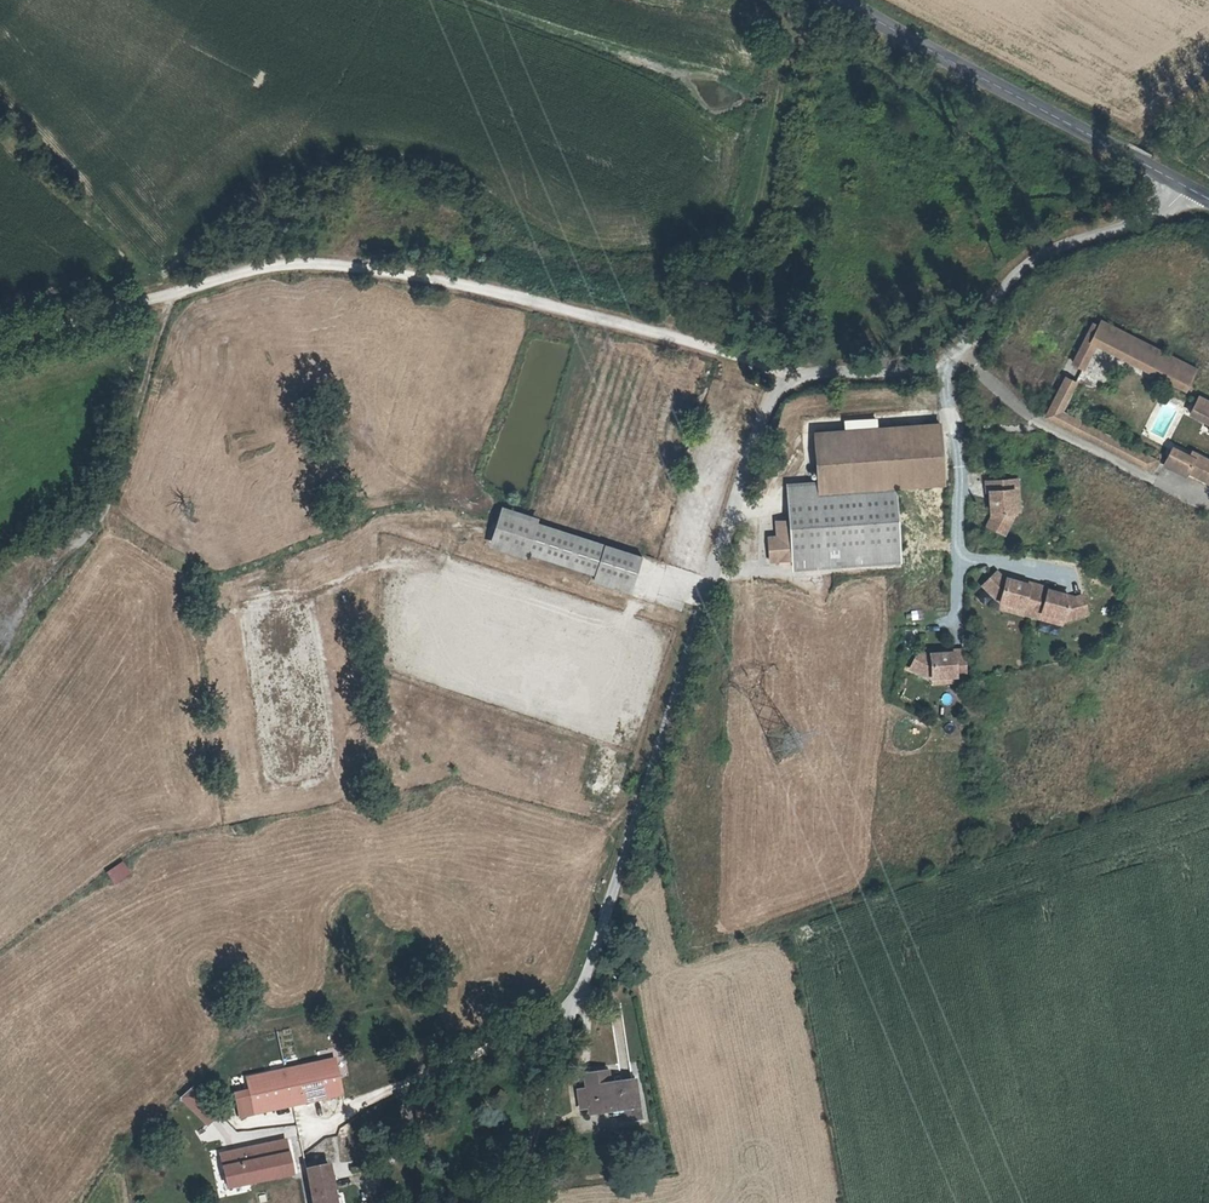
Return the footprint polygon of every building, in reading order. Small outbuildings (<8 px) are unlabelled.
[(1094,325),(1071,365),(1082,370),(1096,346),(1180,393),(1193,370),(1101,319),(1097,327),(1094,325)] [(1044,412),(1147,470),(1153,459),(1061,408),(1078,377),(1067,371),(1044,412)] [(1197,398),(1187,416),(1208,428),(1204,436),(1208,438),(1208,405),(1197,398)] [(946,488),(942,422),(814,429),(818,495),(786,496),(787,521),(789,564),(789,568),(899,565),(896,491),(946,488)] [(1171,473),(1178,459),(1167,452),(1159,466),(1171,473)] [(1183,461),(1191,466),(1192,464),(1208,473),(1208,464),(1188,452),(1183,461)] [(1153,459),(1147,470),(1150,472),(1156,461),(1153,459)] [(1192,464),(1191,466),(1183,461),(1178,459),(1171,473),(1182,479),(1186,473),(1208,487),(1208,473),(1192,464)] [(1015,482),(984,483),(984,493),(987,493),(988,501),(989,501),(989,507),(988,507),(988,519),(983,528),(1000,537),(1010,519),(1010,516),(1012,515),(1011,492),(1015,492),(1015,482)] [(523,557),(631,592),(639,558),(532,524),(498,509),(486,543),(523,557)] [(789,564),(787,521),(771,522),(772,536),(763,536),(765,566),(789,564)] [(693,523),(689,538),(695,539),(699,524),(693,523)] [(1039,590),(1029,587),(1028,590),(1020,587),(1020,589),(1014,587),(1014,585),(1003,582),(996,575),(982,588),(996,603),(999,604),(998,605),(1020,613),(1019,617),(1028,620),(1039,590)] [(1049,593),(1039,590),(1028,620),(1038,624),(1040,619),(1063,626),(1063,624),(1066,625),(1086,621),(1082,602),(1073,603),(1062,600),(1061,601),(1055,600),(1055,598),(1048,596),(1049,593)] [(997,610),(1019,617),(1020,613),(998,605),(997,610)] [(1038,624),(1061,630),(1063,626),(1040,619),(1038,624)] [(963,656),(952,656),(952,659),(944,660),(944,661),(938,661),(938,660),(926,660),(917,656),(908,673),(927,683),(930,682),(930,684),(953,683),(954,688),(964,688),(963,656)] [(113,886),(131,874),(122,861),(105,872),(113,886)] [(383,1049),(295,1068),(303,1105),(392,1086),(383,1049)] [(608,1079),(605,1070),(588,1075),(592,1089),(576,1094),(581,1108),(589,1106),(590,1111),(619,1103),(623,1115),(633,1112),(621,1075),(608,1079)] [(191,1086),(178,1099),(207,1128),(220,1115),(191,1086)] [(295,1149),(271,1153),(274,1173),(339,1164),(336,1143),(331,1144),(329,1130),(325,1131),(324,1131),(293,1136),(295,1149)] [(293,1136),(269,1139),(271,1153),(295,1149),(293,1136)]
